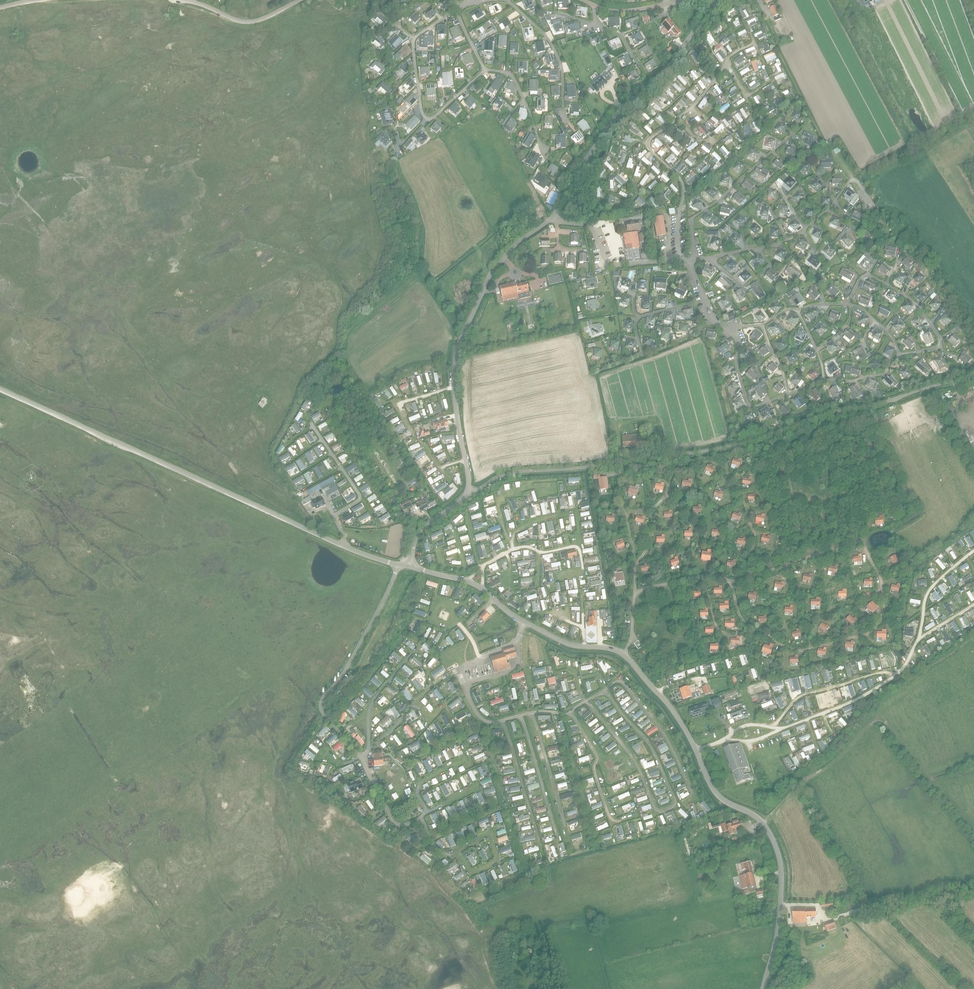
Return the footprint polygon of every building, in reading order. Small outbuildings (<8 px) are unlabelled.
[(443,11),(451,3),(448,0),(443,0),(440,3),(443,7),(441,9),(443,11)] [(527,10),(529,10),(528,7),(533,6),(531,0),(527,0),(523,1),(527,10)] [(568,9),(568,0),(558,0),(558,3),(563,3),(563,9),(568,9)] [(488,8),(489,10),(494,9),(496,14),(501,12),(498,4),(488,8)] [(774,17),(775,21),(781,19),(779,15),(775,6),(770,9),(773,17),(774,17)] [(424,15),(427,18),(428,18),(430,20),(437,13),(432,7),(426,13),(425,13),(424,14),(424,15)] [(581,17),(586,17),(587,8),(577,7),(577,10),(581,11),(581,17)] [(747,17),(741,7),(738,9),(744,18),(747,17)] [(471,14),(475,20),(483,15),(481,12),(482,12),(480,8),(477,10),(471,14)] [(373,19),(382,28),(388,21),(379,12),(373,19)] [(416,12),(410,17),(414,21),(413,22),(415,23),(420,18),(419,16),(420,15),(416,12)] [(609,18),(609,21),(614,21),(614,26),(619,26),(619,17),(609,18)] [(499,22),(503,29),(510,24),(507,18),(499,22)] [(625,21),(626,24),(630,23),(632,28),(637,27),(634,18),(625,21)] [(561,20),(551,22),(552,25),(553,25),(555,30),(556,30),(557,30),(563,29),(562,23),(563,23),(562,19),(561,20)] [(670,31),(676,37),(681,33),(675,26),(668,19),(661,25),(668,33),(670,31)] [(485,32),(484,33),(485,34),(493,29),(490,25),(489,22),(482,27),(485,32)] [(575,22),(565,24),(566,27),(570,26),(571,32),(572,32),(577,31),(580,30),(578,22),(575,22)] [(446,25),(437,26),(438,35),(447,34),(446,25)] [(452,28),(449,29),(450,31),(453,38),(454,40),(461,37),(460,35),(456,26),(452,28)] [(531,28),(524,30),(526,39),(528,39),(533,37),(533,35),(531,28)] [(424,39),(423,46),(427,46),(432,47),(433,36),(433,32),(429,32),(429,36),(424,36),(424,39)] [(634,39),(637,45),(644,41),(639,32),(631,38),(632,40),(634,39)] [(707,34),(704,36),(709,44),(714,41),(711,35),(708,36),(707,34)] [(376,36),(371,42),(373,43),(379,48),(381,50),(385,44),(383,43),(384,42),(379,37),(378,38),(376,36)] [(396,36),(390,42),(395,48),(402,41),(396,36)] [(498,45),(506,45),(507,37),(499,36),(498,45)] [(609,42),(610,45),(614,43),(617,48),(622,46),(618,38),(609,42)] [(728,38),(720,43),(722,46),(730,40),(728,38)] [(484,52),(492,52),(493,43),(494,43),(495,39),(489,39),(489,42),(485,42),(484,52)] [(543,42),(535,43),(537,49),(538,52),(538,53),(540,52),(545,51),(544,49),(543,42)] [(515,50),(515,53),(517,53),(518,44),(510,43),(510,51),(512,51),(513,50),(515,50)] [(638,51),(640,54),(644,51),(647,56),(652,53),(647,45),(638,51)] [(402,53),(403,55),(402,56),(404,58),(410,53),(409,53),(411,51),(406,46),(400,51),(402,53)] [(701,61),(696,52),(692,54),(698,63),(701,61)] [(437,53),(428,53),(428,61),(428,63),(437,63),(437,53)] [(464,55),(462,56),(462,58),(466,66),(473,63),(469,53),(464,55)] [(743,54),(735,60),(737,63),(745,57),(743,54)] [(552,55),(545,57),(548,66),(550,65),(549,63),(553,62),(554,68),(558,67),(557,65),(558,65),(556,60),(554,61),(552,55)] [(618,59),(619,62),(624,60),(626,65),(631,63),(628,55),(618,59)] [(644,65),(646,68),(650,65),(653,70),(658,67),(653,59),(644,65)] [(375,62),(371,67),(373,69),(373,68),(375,66),(381,70),(379,73),(381,75),(385,69),(383,68),(384,67),(378,62),(377,63),(375,62)] [(407,62),(401,67),(400,66),(398,68),(401,70),(402,69),(406,74),(411,68),(408,64),(407,62)] [(526,62),(518,62),(519,69),(521,69),(521,68),(524,68),(524,72),(527,71),(526,62)] [(429,77),(428,67),(420,68),(421,76),(424,76),(424,74),(426,74),(426,77),(429,77)] [(460,68),(455,69),(455,76),(458,76),(458,75),(461,74),(461,77),(463,77),(463,70),(460,70),(460,68)] [(558,70),(540,71),(540,74),(549,74),(549,81),(559,81),(558,70)] [(626,75),(628,78),(632,76),(635,81),(640,78),(635,70),(626,75)] [(698,77),(693,70),(690,72),(696,79),(698,77)] [(449,83),(449,85),(452,85),(450,73),(443,74),(444,84),(449,83)] [(593,82),(595,83),(591,86),(592,87),(590,88),(593,92),(595,91),(597,93),(607,83),(607,82),(608,81),(611,78),(606,73),(603,75),(603,76),(602,77),(601,77),(600,76),(593,82)] [(686,83),(679,76),(677,78),(684,86),(686,83)] [(415,86),(416,84),(411,79),(410,79),(405,85),(408,89),(407,89),(409,91),(415,86)] [(497,79),(490,88),(495,91),(495,90),(498,92),(503,83),(497,79)] [(733,83),(731,79),(722,86),(724,89),(733,83)] [(750,87),(752,90),(760,84),(758,81),(750,87)] [(382,82),(376,89),(378,91),(380,89),(382,87),(387,92),(385,94),(384,96),(386,97),(392,91),(382,82)] [(505,89),(511,92),(510,95),(512,95),(515,88),(513,87),(514,84),(508,82),(505,89)] [(672,85),(679,92),(682,90),(675,82),(672,85)] [(434,88),(436,88),(435,84),(426,85),(427,96),(435,95),(434,88)] [(574,84),(566,85),(567,96),(572,95),(573,97),(575,97),(574,84)] [(719,95),(722,93),(716,84),(713,86),(719,95)] [(551,89),(551,97),(559,96),(558,86),(553,86),(551,87),(551,89)] [(728,94),(730,97),(739,92),(737,88),(728,94)] [(674,95),(667,89),(665,91),(672,98),(674,95)] [(688,92),(686,94),(693,102),(696,99),(688,92)] [(410,103),(412,105),(418,99),(412,93),(407,99),(405,100),(409,104),(410,103)] [(468,106),(469,108),(474,103),(473,101),(474,100),(470,96),(464,102),(468,106)] [(683,96),(680,99),(688,107),(690,105),(683,96)] [(497,100),(494,103),(496,105),(497,104),(499,105),(497,108),(499,110),(500,107),(503,105),(504,106),(506,104),(504,102),(498,97),(497,100)] [(542,106),(542,110),(544,110),(544,98),(536,98),(536,108),(539,108),(539,106),(542,106)] [(707,100),(704,98),(698,107),(701,109),(707,100)] [(736,107),(745,101),(743,98),(734,104),(736,107)] [(663,107),(654,100),(652,102),(661,109),(663,107)] [(450,108),(453,112),(453,113),(455,114),(460,109),(458,107),(459,106),(455,102),(450,108)] [(728,103),(718,109),(720,112),(730,106),(728,103)] [(572,105),(571,114),(573,115),(573,113),(579,113),(580,106),(572,105)] [(648,106),(646,109),(653,116),(656,113),(648,106)] [(775,109),(773,106),(764,111),(766,115),(775,109)] [(742,108),(740,110),(746,118),(748,116),(742,108)] [(390,109),(380,113),(381,116),(382,115),(385,124),(393,122),(390,109)] [(518,116),(517,118),(522,119),(525,120),(526,120),(527,117),(527,114),(526,111),(520,109),(518,116)] [(793,118),(799,121),(802,115),(796,112),(793,118)] [(644,113),(642,115),(649,122),(651,119),(644,113)] [(414,116),(406,124),(411,130),(419,121),(414,116)] [(666,122),(659,116),(657,119),(664,124),(666,122)] [(552,119),(553,117),(550,117),(545,117),(544,126),(552,127),(552,119)] [(511,118),(504,127),(508,130),(508,131),(510,132),(517,123),(515,122),(515,121),(511,118)] [(584,128),(588,125),(583,119),(577,124),(583,132),(585,130),(584,128)] [(437,121),(431,126),(432,127),(434,129),(435,128),(436,129),(435,131),(434,131),(436,133),(443,126),(437,121)] [(701,124),(699,126),(707,135),(709,132),(701,124)] [(724,127),(721,124),(714,131),(716,134),(724,127)] [(777,130),(783,133),(786,127),(780,124),(777,130)] [(646,125),(644,127),(650,134),(652,131),(646,125)] [(746,125),(743,126),(749,136),(752,134),(746,125)] [(631,127),(629,129),(636,135),(638,133),(631,127)] [(422,128),(414,137),(420,142),(423,139),(425,141),(428,137),(425,134),(426,132),(422,128)] [(745,140),(739,131),(736,133),(742,142),(745,140)] [(382,132),(375,139),(377,142),(378,141),(385,148),(391,142),(382,132)] [(574,138),(578,142),(583,138),(579,132),(571,138),(573,140),(574,138)] [(805,132),(803,136),(808,139),(808,140),(807,140),(806,143),(814,148),(817,142),(813,140),(814,137),(805,132)] [(528,144),(527,146),(529,147),(535,137),(529,133),(523,142),(528,144)] [(560,138),(556,138),(556,146),(559,146),(559,144),(561,144),(562,148),(566,148),(566,138),(567,138),(567,135),(560,135),(560,138)] [(661,136),(658,139),(665,145),(668,142),(661,136)] [(663,145),(656,138),(654,141),(660,147),(663,145)] [(773,148),(774,148),(776,141),(774,141),(767,140),(766,147),(773,148)] [(698,145),(696,142),(687,149),(689,151),(698,145)] [(705,142),(702,145),(709,151),(712,148),(705,142)] [(679,154),(672,146),(670,149),(677,156),(679,154)] [(730,153),(723,146),(718,150),(725,157),(730,153)] [(751,151),(748,157),(757,161),(760,155),(758,154),(753,152),(755,149),(751,147),(750,150),(751,151)] [(786,152),(795,156),(798,150),(791,147),(790,149),(788,148),(786,152)] [(640,159),(647,152),(645,150),(638,157),(640,159)] [(526,160),(528,161),(527,162),(532,164),(534,166),(540,156),(533,152),(529,159),(528,158),(526,160)] [(721,159),(714,152),(712,154),(719,161),(721,159)] [(563,165),(566,167),(572,159),(565,154),(560,161),(564,164),(563,165)] [(641,160),(649,167),(652,164),(643,157),(641,160)] [(687,159),(685,161),(691,167),(693,165),(687,159)] [(831,167),(831,163),(832,163),(832,159),(830,159),(826,159),(826,161),(821,161),(821,168),(831,167)] [(774,163),(781,170),(786,165),(780,160),(778,162),(777,160),(774,163)] [(735,169),(741,172),(744,166),(738,162),(735,169)] [(684,165),(682,163),(675,169),(677,171),(684,165)] [(552,172),(551,174),(553,176),(557,168),(551,164),(547,170),(549,171),(550,170),(552,172)] [(660,173),(653,166),(651,168),(658,175),(660,173)] [(597,175),(601,178),(606,170),(602,168),(597,175)] [(758,174),(766,178),(769,173),(763,169),(762,171),(757,169),(754,173),(757,175),(758,174)] [(535,180),(534,183),(540,187),(543,188),(544,189),(546,186),(549,188),(551,184),(548,183),(547,182),(545,180),(546,178),(539,173),(535,180)] [(649,177),(646,174),(639,183),(642,186),(649,177)] [(661,176),(667,182),(669,180),(663,174),(661,176)] [(623,181),(617,175),(615,178),(621,184),(623,181)] [(699,179),(697,176),(687,184),(690,186),(699,179)] [(721,183),(728,185),(730,178),(723,176),(721,183)] [(815,181),(811,186),(816,191),(818,193),(819,192),(821,190),(823,188),(820,185),(817,183),(819,180),(815,176),(812,179),(815,181)] [(746,178),(745,181),(746,182),(743,184),(751,191),(755,186),(749,181),(746,178)] [(786,183),(791,188),(795,182),(790,178),(786,183)] [(658,183),(655,180),(648,187),(650,190),(658,183)] [(709,186),(705,192),(711,197),(713,199),(718,193),(716,191),(710,187),(712,185),(710,183),(708,185),(709,186)] [(669,186),(676,193),(678,191),(672,184),(669,186)] [(849,189),(845,194),(852,200),(850,203),(853,206),(859,199),(857,195),(855,194),(849,189)] [(671,192),(668,190),(662,198),(665,200),(671,192)] [(738,193),(733,198),(741,204),(745,199),(738,193)] [(794,198),(800,203),(804,198),(799,193),(794,198)] [(692,206),(699,210),(703,202),(695,197),(694,199),(696,200),(692,206)] [(640,207),(644,203),(639,198),(635,202),(640,207)] [(722,205),(720,212),(730,215),(731,211),(733,211),(734,208),(722,205)] [(758,206),(758,212),(762,212),(761,216),(768,217),(767,222),(768,224),(773,220),(769,212),(769,210),(762,209),(762,210),(761,210),(762,207),(758,206)] [(853,215),(862,219),(865,214),(858,210),(857,212),(855,211),(853,215)] [(707,214),(703,220),(710,226),(713,223),(715,226),(722,223),(718,219),(714,215),(712,218),(707,214)] [(736,221),(741,226),(745,221),(740,216),(736,221)] [(654,218),(657,237),(666,235),(663,217),(654,218)] [(831,223),(837,226),(840,220),(834,217),(831,223)] [(631,231),(639,229),(639,224),(641,224),(641,221),(638,221),(626,222),(627,232),(631,231)] [(790,227),(796,231),(800,226),(794,222),(790,227)] [(751,230),(756,234),(761,229),(755,225),(751,230)] [(864,230),(865,231),(863,234),(872,238),(875,233),(865,228),(864,230)] [(813,236),(819,239),(822,233),(816,230),(813,236)] [(621,235),(621,238),(624,237),(625,243),(632,242),(633,248),(639,247),(637,232),(624,234),(621,235)] [(731,240),(736,244),(740,239),(735,235),(731,240)] [(842,240),(848,247),(853,242),(847,235),(842,240)] [(711,245),(718,247),(720,241),(714,238),(711,245)] [(797,247),(803,250),(806,244),(800,241),(797,247)] [(824,252),(830,256),(834,251),(829,246),(824,252)] [(886,251),(885,254),(892,256),(895,257),(897,248),(886,246),(885,250),(886,251)] [(777,256),(783,259),(784,258),(785,258),(786,256),(785,255),(787,252),(785,251),(785,252),(780,250),(777,256)] [(579,262),(586,262),(589,262),(589,258),(586,258),(586,254),(579,254),(579,262)] [(753,261),(758,265),(763,260),(757,255),(753,261)] [(809,261),(816,268),(819,264),(817,262),(818,260),(813,256),(809,261)] [(911,264),(913,262),(907,257),(903,262),(910,269),(913,266),(911,264)] [(872,266),(868,263),(870,261),(866,258),(860,265),(868,272),(872,266)] [(727,265),(725,267),(730,272),(732,270),(737,265),(732,260),(727,265)] [(879,268),(887,275),(889,272),(888,270),(889,269),(883,263),(879,268)] [(708,266),(703,271),(709,275),(710,274),(712,275),(715,271),(708,266)] [(786,270),(797,279),(801,274),(793,266),(791,268),(789,267),(786,270)] [(766,275),(773,281),(776,278),(774,276),(776,274),(770,270),(766,275)] [(843,275),(852,280),(854,277),(851,276),(853,273),(846,270),(843,275)] [(741,277),(746,282),(748,279),(750,277),(746,272),(741,277)] [(915,279),(921,283),(925,277),(918,273),(915,279)] [(896,280),(902,283),(905,277),(899,274),(896,280)] [(596,278),(586,280),(586,284),(587,289),(597,287),(597,284),(596,278)] [(721,278),(718,281),(723,286),(728,291),(733,285),(724,278),(723,280),(721,278)] [(656,288),(666,288),(666,280),(656,279),(654,279),(653,283),(656,284),(656,288)] [(622,286),(621,289),(628,290),(629,288),(629,287),(631,288),(633,282),(631,282),(624,280),(622,286)] [(864,286),(873,291),(875,288),(877,289),(878,286),(876,285),(877,284),(870,280),(868,283),(867,282),(864,286)] [(500,286),(502,297),(503,301),(519,297),(518,293),(523,291),(524,293),(529,292),(527,282),(516,285),(515,283),(500,286)] [(757,282),(750,286),(757,296),(760,294),(763,292),(757,282)] [(675,292),(684,296),(687,290),(680,287),(681,286),(679,285),(675,292)] [(828,291),(835,297),(840,292),(831,285),(829,287),(830,288),(828,291)] [(810,290),(811,291),(808,293),(816,300),(820,295),(812,288),(810,290)] [(741,289),(735,293),(740,301),(739,301),(742,305),(749,301),(745,296),(741,289)] [(794,289),(789,292),(792,297),(791,298),(796,306),(804,301),(799,293),(797,294),(794,291),(794,289)] [(889,290),(884,296),(890,301),(889,302),(894,306),(898,301),(894,298),(896,295),(890,291),(889,290)] [(927,298),(920,292),(916,297),(922,303),(927,298)] [(874,303),(870,302),(871,299),(861,296),(859,302),(869,306),(869,305),(872,306),(874,303)] [(622,303),(628,306),(630,299),(624,297),(622,303)] [(727,298),(721,301),(724,307),(726,309),(732,305),(727,297),(727,298)] [(597,304),(597,303),(596,300),(587,302),(588,307),(591,306),(591,307),(591,309),(595,308),(596,309),(598,308),(597,304)] [(931,305),(936,310),(940,305),(935,300),(931,305)] [(903,307),(908,312),(912,307),(907,302),(903,307)] [(771,309),(776,313),(781,308),(775,304),(771,309)] [(879,312),(888,317),(891,311),(885,307),(881,305),(880,308),(881,309),(879,312)] [(683,312),(684,315),(694,313),(692,307),(684,309),(685,311),(683,312)] [(811,310),(806,315),(812,319),(818,312),(820,314),(822,311),(818,308),(816,310),(814,309),(812,311),(811,310)] [(855,308),(854,312),(861,315),(858,322),(865,325),(869,318),(864,315),(865,313),(861,311),(855,308)] [(791,311),(789,315),(791,315),(787,321),(796,326),(799,320),(794,317),(796,314),(791,311)] [(829,318),(839,321),(841,315),(832,311),(829,318)] [(756,317),(760,322),(765,318),(761,313),(756,317)] [(897,314),(891,321),(894,324),(899,317),(897,314)] [(941,320),(946,325),(951,320),(945,315),(941,320)] [(914,322),(919,326),(924,321),(918,316),(914,322)] [(893,327),(898,331),(903,326),(903,325),(904,323),(906,325),(907,325),(900,319),(893,327)] [(820,321),(816,326),(818,329),(817,331),(822,335),(826,330),(822,326),(824,324),(820,321)] [(775,323),(769,328),(774,334),(779,330),(781,333),(784,331),(780,325),(778,327),(775,323)] [(602,333),(602,331),(600,325),(592,326),(590,326),(591,329),(592,329),(593,334),(596,333),(596,335),(602,333)] [(876,326),(874,330),(876,331),(873,337),(879,340),(882,334),(883,331),(878,328),(876,326)] [(662,332),(661,339),(668,340),(672,340),(673,335),(669,334),(669,333),(670,329),(664,328),(663,332),(662,332)] [(798,334),(796,338),(803,341),(806,334),(803,333),(804,330),(800,328),(797,334),(798,334)] [(848,328),(843,334),(850,341),(854,336),(859,340),(862,337),(856,332),(855,334),(848,328)] [(717,333),(714,333),(715,331),(707,330),(706,336),(716,338),(717,333)] [(752,335),(758,340),(762,335),(757,330),(752,335)] [(924,336),(927,345),(933,343),(929,332),(925,334),(926,335),(924,336)] [(949,340),(957,346),(959,343),(957,341),(959,340),(953,335),(949,340)] [(903,343),(911,350),(914,347),(912,345),(914,343),(909,338),(908,339),(906,337),(904,340),(905,341),(903,343)] [(643,345),(650,347),(651,340),(645,338),(643,345)] [(829,344),(827,345),(832,352),(838,347),(834,341),(833,341),(832,339),(828,342),(829,344)] [(628,340),(627,347),(634,348),(636,348),(637,343),(635,342),(635,341),(628,340)] [(777,344),(781,350),(786,346),(783,340),(777,344)] [(720,348),(724,354),(729,350),(725,344),(720,348)] [(765,346),(759,350),(764,356),(769,352),(765,346)] [(856,350),(861,358),(862,358),(864,361),(869,358),(861,347),(859,348),(856,350)] [(885,353),(892,356),(894,350),(888,347),(885,353)] [(806,353),(811,358),(811,357),(812,358),(814,358),(815,358),(815,357),(816,356),(815,354),(815,353),(810,348),(806,353)] [(748,350),(742,354),(746,360),(747,359),(748,362),(755,357),(753,355),(750,350),(749,351),(748,350)] [(961,354),(962,355),(960,358),(967,364),(972,360),(966,355),(968,353),(965,350),(961,354)] [(787,358),(791,363),(797,359),(792,354),(787,358)] [(935,361),(939,367),(941,369),(947,365),(945,363),(941,357),(935,361)] [(870,365),(876,370),(881,365),(875,359),(870,365)] [(920,360),(915,366),(926,375),(931,369),(928,367),(928,366),(920,360)] [(723,368),(728,373),(733,368),(728,363),(723,368)] [(768,368),(774,373),(778,368),(773,363),(768,368)] [(830,370),(828,371),(830,375),(838,369),(834,364),(833,364),(833,363),(829,365),(829,367),(828,367),(830,370)] [(846,365),(845,371),(850,373),(850,374),(859,376),(861,371),(858,370),(859,368),(852,366),(846,365)] [(901,372),(905,378),(910,374),(907,368),(901,372)] [(747,373),(748,373),(755,379),(760,374),(753,369),(752,371),(750,370),(748,372),(747,373)] [(809,375),(814,379),(819,374),(813,370),(809,375)] [(888,376),(885,379),(892,386),(893,385),(895,387),(898,384),(891,376),(889,378),(888,376)] [(791,382),(797,386),(801,381),(796,377),(791,382)] [(867,384),(866,386),(873,389),(875,390),(878,384),(876,382),(870,380),(867,384)] [(734,382),(730,388),(737,394),(741,389),(739,387),(734,382)] [(774,387),(780,393),(784,388),(778,383),(774,387)] [(754,388),(762,399),(765,396),(764,394),(766,393),(764,390),(763,389),(761,387),(759,384),(754,388)] [(853,385),(849,388),(853,394),(857,398),(862,395),(856,385),(853,386),(853,385)] [(835,386),(829,390),(837,401),(842,397),(842,391),(840,389),(838,390),(835,386)] [(386,389),(383,391),(388,399),(391,397),(386,389)] [(815,389),(810,394),(817,401),(820,398),(821,399),(823,396),(815,389)] [(796,399),(795,400),(801,409),(806,405),(799,395),(796,398),(796,399)] [(740,399),(735,404),(739,409),(741,412),(746,408),(744,405),(741,401),(743,400),(741,397),(739,398),(740,399)] [(310,401),(306,399),(300,408),(304,411),(310,401)] [(780,410),(788,417),(788,416),(789,417),(793,412),(784,405),(780,410)] [(760,410),(758,412),(759,414),(763,419),(766,417),(770,414),(771,417),(775,414),(771,410),(770,411),(767,408),(761,412),(760,410)] [(392,409),(383,415),(385,418),(394,412),(392,409)] [(302,414),(299,412),(294,419),(297,422),(302,414)] [(753,420),(755,418),(751,412),(748,414),(745,416),(746,417),(749,422),(751,424),(754,422),(753,420)] [(432,424),(433,427),(437,426),(438,429),(440,428),(441,432),(446,431),(445,427),(448,426),(447,420),(438,422),(432,424)] [(299,432),(294,423),(291,426),(296,434),(299,432)] [(312,441),(307,432),(304,434),(309,442),(312,441)] [(639,434),(622,436),(623,447),(647,444),(647,440),(645,441),(644,437),(639,437),(639,434)] [(330,448),(332,451),(341,445),(339,442),(330,448)] [(295,454),(290,447),(287,450),(293,456),(295,454)] [(312,461),(307,453),(304,455),(309,463),(312,461)] [(298,460),(295,462),(300,471),(303,469),(298,460)] [(705,470),(712,474),(714,468),(712,467),(707,465),(705,470)] [(435,468),(426,473),(428,476),(436,470),(435,468)] [(307,473),(303,475),(308,484),(312,482),(307,473)] [(353,479),(355,482),(363,477),(361,474),(353,479)] [(593,476),(594,479),(598,478),(600,490),(608,489),(606,477),(600,478),(600,475),(594,476),(593,476)] [(412,477),(406,481),(409,486),(415,482),(412,477)] [(743,484),(750,485),(751,477),(749,477),(748,479),(744,479),(743,484)] [(334,482),(321,489),(323,493),(325,492),(327,496),(332,494),(338,490),(334,482)] [(359,489),(361,492),(369,487),(367,484),(359,489)] [(630,486),(628,493),(630,494),(632,495),(632,494),(636,495),(639,486),(636,485),(635,487),(630,486)] [(453,489),(444,496),(447,499),(455,492),(453,489)] [(366,499),(369,502),(377,497),(374,494),(366,499)] [(301,501),(304,505),(311,501),(309,497),(301,501)] [(313,502),(316,509),(325,505),(321,498),(313,502)] [(429,502),(428,500),(427,498),(416,503),(421,512),(436,505),(433,500),(429,502)] [(401,503),(404,509),(412,505),(409,499),(401,503)] [(513,511),(518,508),(514,500),(512,501),(512,500),(508,502),(513,511)] [(386,513),(381,506),(377,508),(382,515),(386,513)] [(669,512),(664,512),(664,518),(672,517),(671,510),(668,510),(669,512)] [(734,512),(732,518),(739,521),(742,513),(739,511),(738,514),(734,512)] [(401,513),(396,515),(398,520),(403,518),(407,518),(404,512),(401,513)] [(756,521),(764,522),(766,515),(763,514),(762,516),(757,515),(756,521)] [(460,515),(453,521),(455,524),(462,517),(460,515)] [(874,519),(875,525),(883,524),(883,517),(880,517),(880,519),(874,519)] [(483,524),(473,527),(475,533),(485,530),(483,524)] [(620,542),(616,544),(618,549),(625,547),(623,541),(622,539),(619,539),(620,542)] [(567,552),(568,558),(577,556),(575,550),(567,552)] [(702,552),(701,559),(703,559),(702,560),(706,560),(707,560),(710,560),(711,553),(711,550),(707,550),(707,553),(702,552)] [(890,558),(894,565),(899,563),(895,556),(890,558)] [(940,558),(936,562),(943,570),(946,568),(942,563),(943,562),(940,558)] [(506,562),(505,559),(496,563),(499,569),(502,567),(500,565),(506,562)] [(645,566),(641,567),(642,573),(650,570),(647,563),(645,564),(645,566)] [(967,563),(959,568),(960,571),(968,566),(967,563)] [(615,572),(613,573),(613,578),(616,578),(617,583),(618,585),(624,584),(624,581),(623,573),(616,574),(615,572)] [(803,579),(811,581),(813,574),(810,573),(810,575),(804,574),(803,579)] [(951,576),(948,577),(953,585),(955,584),(955,583),(957,582),(954,577),(952,578),(951,576)] [(491,588),(500,583),(498,579),(493,582),(492,579),(487,582),(491,588)] [(775,587),(783,589),(785,581),(782,581),(781,583),(776,581),(775,587)] [(497,585),(495,587),(500,594),(503,592),(497,585)] [(946,592),(941,585),(938,587),(943,594),(946,592)] [(750,592),(748,598),(756,600),(757,592),(754,591),(753,593),(750,592)] [(483,603),(474,595),(471,598),(480,606),(483,603)] [(511,601),(508,604),(517,611),(517,610),(519,608),(520,606),(515,603),(514,604),(511,601)] [(872,602),(867,607),(873,613),(880,606),(878,603),(875,605),(872,602)] [(948,604),(945,605),(950,616),(954,614),(948,604)] [(785,613),(793,613),(794,606),(791,605),(790,607),(785,607),(785,613)] [(462,607),(456,615),(459,618),(465,609),(462,607)] [(589,618),(589,622),(587,622),(588,626),(596,626),(595,618),(595,611),(589,612),(589,618)] [(480,618),(478,620),(480,623),(483,621),(484,622),(489,616),(485,612),(479,617),(480,618)] [(846,619),(852,625),(856,620),(854,618),(853,619),(850,615),(846,619)] [(970,625),(965,617),(962,618),(967,627),(968,627),(970,625)] [(416,633),(421,623),(418,621),(413,632),(416,633)] [(826,625),(822,623),(819,628),(825,632),(829,626),(826,625)] [(927,631),(935,626),(934,623),(925,628),(927,631)] [(797,631),(792,632),(793,638),(801,636),(799,628),(796,629),(797,631)] [(906,628),(905,636),(913,637),(914,630),(906,628)] [(882,632),(877,632),(877,637),(882,638),(882,640),(886,640),(886,632),(886,629),(882,629),(882,632)] [(946,631),(942,633),(946,640),(944,640),(946,642),(947,642),(947,643),(950,641),(946,631)] [(437,643),(442,635),(439,633),(434,641),(437,643)] [(414,647),(407,642),(405,645),(412,650),(414,647)] [(433,651),(425,643),(421,647),(429,655),(433,651)] [(763,652),(762,652),(767,654),(767,653),(770,654),(774,645),(771,644),(770,646),(765,645),(762,651),(763,652)] [(926,645),(923,647),(928,657),(932,655),(926,645)] [(503,650),(504,653),(506,660),(517,657),(514,647),(503,650)] [(402,660),(393,652),(390,656),(399,663),(402,660)] [(506,660),(504,653),(490,657),(495,672),(510,668),(509,663),(507,664),(506,660)] [(422,665),(413,658),(411,660),(420,668),(422,665)] [(427,665),(430,668),(435,661),(433,659),(427,665)] [(601,662),(598,664),(604,674),(607,672),(601,662)] [(412,672),(404,666),(402,669),(410,676),(412,672)] [(442,671),(440,668),(431,675),(433,677),(442,671)] [(382,671),(380,673),(386,679),(389,677),(382,671)] [(396,677),(393,680),(402,686),(404,683),(396,677)] [(373,679),(371,682),(379,689),(381,686),(373,679)] [(415,680),(412,682),(418,691),(421,688),(415,680)] [(709,694),(711,693),(709,685),(702,687),(705,695),(709,694)] [(395,693),(388,687),(385,690),(393,696),(395,693)] [(680,689),(683,699),(692,697),(691,695),(688,687),(680,689)] [(364,688),(361,691),(369,698),(371,695),(367,691),(368,690),(366,688),(365,689),(364,688)] [(413,700),(405,689),(401,691),(409,702),(413,700)] [(475,691),(472,693),(477,704),(481,702),(478,697),(480,696),(479,693),(477,694),(475,691)] [(571,695),(568,697),(571,704),(581,699),(579,696),(573,699),(571,695)] [(433,708),(444,699),(441,696),(431,704),(433,708)] [(383,697),(377,703),(379,706),(386,700),(383,697)] [(495,700),(490,702),(491,706),(503,702),(502,698),(498,699),(498,697),(495,698),(495,700)] [(619,703),(621,706),(630,700),(627,697),(619,703)] [(779,697),(776,699),(781,709),(784,707),(779,697)] [(358,698),(355,701),(362,708),(365,705),(362,703),(363,702),(361,700),(360,701),(358,698)] [(458,699),(449,707),(451,710),(460,702),(458,699)] [(803,700),(794,705),(796,708),(805,703),(803,700)] [(599,707),(601,711),(610,706),(609,702),(599,707)] [(626,710),(628,713),(638,706),(635,703),(626,710)] [(700,706),(689,709),(692,717),(703,713),(701,708),(703,707),(703,708),(708,707),(707,703),(700,705),(700,706)] [(405,704),(399,710),(401,713),(407,707),(405,704)] [(349,707),(347,710),(354,717),(357,715),(355,713),(352,709),(352,710),(349,707)] [(482,707),(479,711),(487,717),(489,715),(484,710),(485,709),(482,707)] [(590,711),(582,717),(584,720),(592,714),(590,711)] [(634,717),(636,720),(643,714),(641,711),(634,717)] [(741,711),(730,715),(731,719),(743,715),(741,711)] [(342,713),(338,722),(341,724),(344,717),(345,718),(347,715),(346,715),(346,714),(342,713)] [(464,713),(455,718),(457,721),(466,716),(464,713)] [(450,725),(445,715),(441,717),(446,726),(450,725)] [(386,717),(379,724),(382,727),(389,720),(386,717)] [(612,724),(614,726),(623,721),(622,718),(612,724)] [(596,719),(588,725),(590,728),(598,722),(596,719)] [(648,719),(639,726),(641,728),(650,722),(648,719)] [(847,725),(842,719),(839,721),(845,727),(847,725)] [(442,734),(436,723),(433,725),(436,730),(435,731),(436,733),(437,733),(439,736),(442,734)] [(602,726),(594,733),(596,735),(604,729),(602,726)] [(328,730),(325,727),(318,735),(321,738),(328,730)] [(412,736),(407,727),(404,729),(409,738),(412,736)] [(655,727),(645,733),(648,737),(658,731),(655,727)] [(467,739),(469,742),(479,737),(477,733),(467,739)] [(608,733),(601,739),(603,742),(610,736),(608,733)] [(335,738),(333,736),(327,742),(329,744),(335,738)] [(364,744),(357,736),(354,739),(361,746),(364,744)] [(401,745),(395,736),(392,737),(399,747),(401,745)] [(616,741),(608,747),(611,750),(619,744),(616,741)] [(340,742),(332,749),(335,752),(340,747),(341,748),(343,746),(342,745),(340,742)] [(665,742),(658,746),(661,753),(669,749),(665,742)] [(638,743),(632,747),(635,752),(641,748),(638,743)] [(742,769),(749,766),(744,755),(740,743),(724,748),(728,760),(733,772),(734,772),(738,783),(750,778),(748,774),(745,775),(742,769)] [(311,745),(308,748),(316,754),(319,752),(311,745)] [(599,746),(596,748),(602,756),(605,754),(601,749),(602,748),(601,747),(600,747),(599,746)] [(307,749),(304,753),(312,760),(315,756),(307,749)] [(373,754),(374,766),(383,765),(383,760),(382,753),(373,754)] [(798,757),(792,760),(796,767),(801,764),(798,757)] [(630,759),(619,765),(621,769),(632,762),(630,759)] [(644,762),(642,762),(642,763),(644,770),(655,766),(653,761),(647,764),(646,761),(645,761),(644,762)] [(416,763),(413,765),(418,775),(421,773),(416,763)] [(657,767),(649,771),(651,777),(659,773),(657,767)] [(471,771),(467,773),(472,783),(475,781),(471,771)] [(332,779),(334,782),(342,777),(340,774),(332,779)] [(348,784),(351,792),(363,787),(361,781),(355,783),(354,781),(348,784)] [(481,793),(477,795),(481,805),(485,803),(481,793)] [(572,793),(560,797),(561,801),(573,797),(572,793)] [(628,793),(617,797),(619,801),(630,796),(628,793)] [(426,795),(423,797),(428,805),(431,803),(426,795)] [(471,798),(467,800),(471,810),(476,808),(471,798)] [(368,801),(365,803),(370,810),(373,808),(368,801)] [(359,807),(356,809),(363,816),(365,814),(359,807)] [(453,807),(450,809),(454,817),(458,815),(453,807)] [(673,811),(665,814),(667,817),(671,816),(674,823),(677,822),(673,811)] [(435,814),(431,816),(436,826),(440,824),(435,814)] [(383,817),(374,824),(377,827),(386,820),(383,817)] [(732,821),(732,824),(731,825),(731,823),(725,825),(725,823),(720,824),(722,832),(728,831),(729,835),(734,833),(733,829),(742,827),(741,822),(738,823),(738,819),(732,821)] [(471,825),(467,826),(472,837),(476,836),(471,825)] [(465,841),(460,832),(457,834),(461,843),(465,841)] [(438,841),(435,843),(441,849),(444,847),(438,841)] [(482,851),(478,853),(483,862),(487,860),(482,851)] [(419,858),(428,865),(430,862),(422,855),(419,858)] [(475,865),(470,856),(467,858),(472,867),(475,865)] [(454,862),(446,868),(448,872),(457,866),(454,862)] [(740,876),(743,889),(756,885),(750,862),(741,864),(743,870),(744,870),(745,874),(740,876)] [(793,909),(793,922),(807,923),(807,917),(816,917),(816,909),(793,909)] [(824,924),(827,931),(836,928),(834,920),(824,924)]
